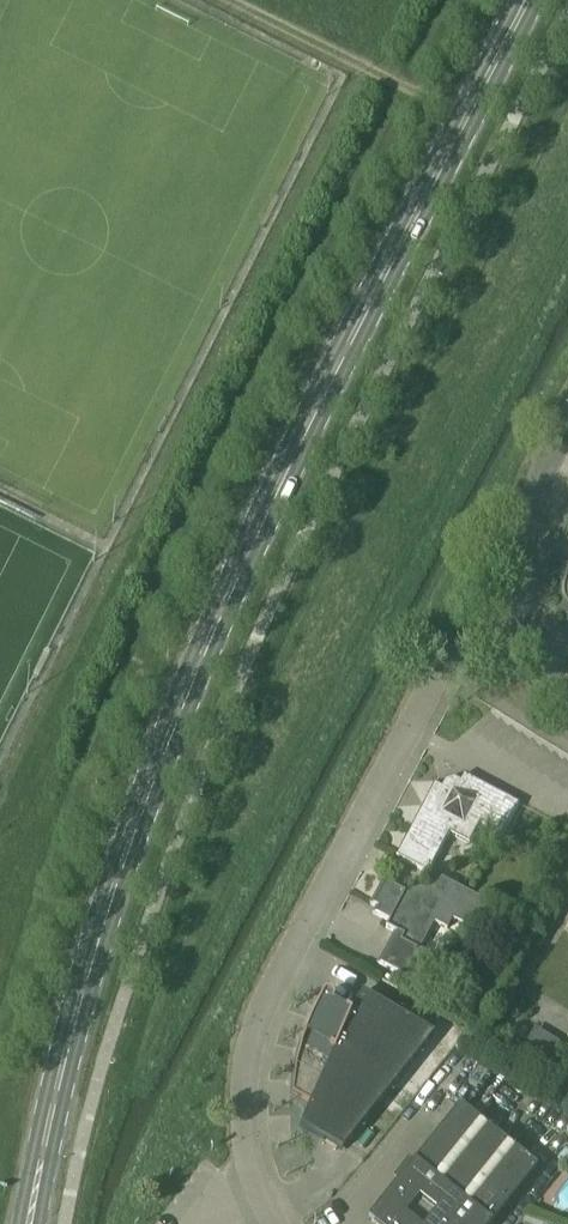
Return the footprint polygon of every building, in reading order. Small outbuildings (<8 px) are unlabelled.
[(435,784),(396,856),(429,874),(449,834),(469,844),(480,825),(502,837),(519,805),(464,775),(460,782),(454,778),(444,782),(441,787),(435,784)] [(395,933),(379,964),(408,980),(422,953),(419,952),(421,948),(423,950),(437,924),(447,930),(453,920),(471,929),(485,902),(436,876),(429,890),(409,896),(389,885),(379,888),(370,905),(377,908),(373,914),(389,922),(386,928),(395,933)] [(295,1066),(292,1092),(311,1103),(301,1126),(343,1151),(435,1035),(363,993),(351,1014),(334,1004),(334,1003),(334,1002),(334,1001),(334,1000),(334,999),(333,998),(332,997),(332,996),(330,996),(329,995),(327,995),(326,996),(324,996),(323,997),(322,998),(315,1012),(311,1019),(302,1042),(295,1066)] [(369,1220),(374,1223),(492,1223),(537,1168),(460,1106),(369,1220)]
